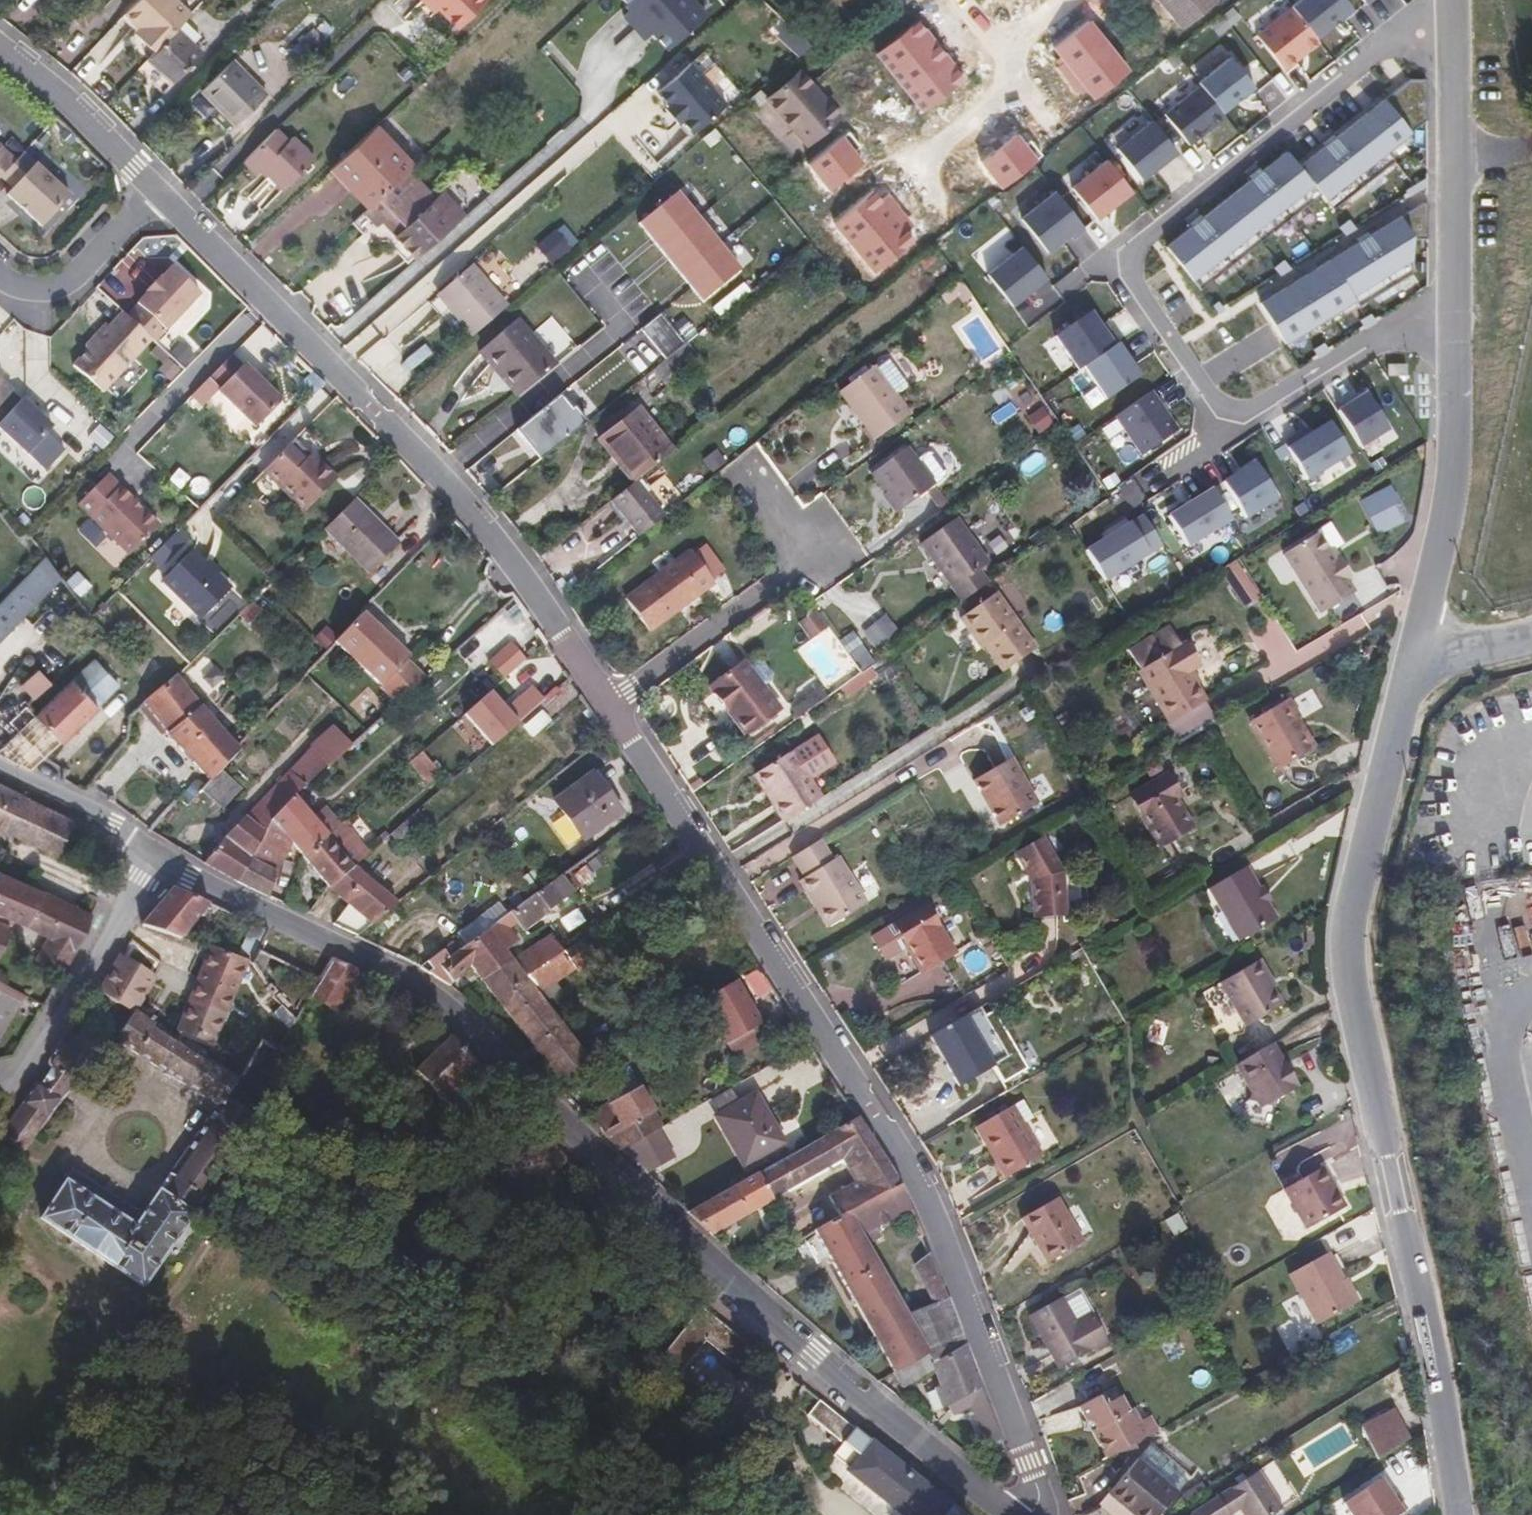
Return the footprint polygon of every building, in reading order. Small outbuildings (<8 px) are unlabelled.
[(191,14),(177,0),(138,0),(125,13),(147,33),(142,39),(156,52),(177,29),(185,21),(191,14)] [(423,1),(435,12),(438,9),(430,0),(424,0),(423,1)] [(438,9),(458,28),(486,0),(430,0),(438,9)] [(696,0),(625,0),(632,7),(624,15),(645,38),(653,30),(669,47),(707,12),(696,0)] [(1181,29),(1217,0),(1158,0),(1181,29)] [(1316,38),(1331,26),(1329,24),(1336,19),(1338,21),(1353,9),(1346,0),(1299,0),(1291,6),(1292,7),(1316,38)] [(1284,70),(1319,42),(1316,38),(1292,7),(1257,35),(1284,70)] [(876,53),(920,109),(962,76),(917,20),(876,53)] [(185,21),(177,29),(156,52),(148,60),(174,84),(202,53),(194,45),(202,37),(185,21)] [(1083,85),(1094,98),(1128,70),(1088,21),(1054,48),(1064,61),(1058,66),(1077,90),(1083,85)] [(314,28),(292,49),(302,60),(324,38),(314,28)] [(1200,85),(1222,113),(1254,87),(1230,57),(1198,82),(1200,85)] [(680,118),(692,132),(729,101),(693,59),(656,90),(668,105),(680,118)] [(232,60),(201,90),(236,125),(267,95),(232,60)] [(800,71),(767,99),(806,145),(840,116),(800,71)] [(1387,151),(1427,119),(1427,79),(1410,79),(1374,107),(1368,112),(1335,138),(1351,158),(1341,166),(1325,146),(1300,167),(1287,151),(1262,171),(1278,192),(1268,200),(1252,180),(1203,219),(1219,239),(1209,247),(1193,227),(1167,247),(1201,290),(1321,194),(1334,209),(1395,161),(1387,151)] [(1189,145),(1225,117),(1222,113),(1200,85),(1164,114),(1189,145)] [(1371,104),(1365,109),(1368,112),(1374,107),(1371,104)] [(676,121),(680,118),(668,105),(664,108),(676,121)] [(1142,180),(1177,152),(1152,121),(1117,149),(1142,180)] [(413,165),(374,125),(334,163),(353,183),(348,187),(368,208),(407,171),(413,165)] [(287,141),(275,128),(243,160),(256,174),(262,168),(282,189),(313,158),(291,136),(287,141)] [(1017,133),(981,162),(1001,188),(1043,155),(1030,139),(1025,143),(1017,133)] [(1332,134),(1322,142),(1325,146),(1341,166),(1351,158),(1335,138),(1332,134)] [(807,165),(828,191),(866,161),(845,135),(807,165)] [(0,148),(0,178),(1,178),(15,162),(0,148)] [(23,153),(15,162),(1,178),(12,189),(6,196),(42,228),(70,197),(23,153)] [(1096,220),(1131,191),(1106,160),(1071,188),(1096,220)] [(330,167),(348,187),(353,183),(334,163),(330,167)] [(1259,168),(1249,176),(1252,180),(1268,200),(1278,192),(1262,171),(1259,168)] [(435,199),(407,171),(368,208),(362,213),(376,225),(391,211),(406,226),(396,236),(415,256),(464,210),(444,190),(435,199)] [(1426,177),(1405,190),(1409,196),(1425,186),(1426,177)] [(835,223),(876,272),(914,240),(906,231),(913,225),(887,195),(881,200),(873,191),(835,223)] [(676,192),(638,224),(699,299),(739,269),(676,192)] [(1072,239),(1085,229),(1055,192),(1021,220),(1047,253),(1069,235),(1072,239)] [(1427,202),(1423,202),(1369,236),(1383,258),(1372,265),(1358,243),(1316,269),(1309,273),(1294,282),(1287,287),(1271,297),(1264,301),(1261,303),(1286,343),(1355,300),(1359,306),(1412,273),(1412,240),(1427,240),(1427,202)] [(1200,215),(1190,223),(1193,227),(1209,247),(1219,239),(1203,219),(1200,215)] [(1340,227),(1346,235),(1357,228),(1350,219),(1340,227)] [(1372,265),(1383,258),(1369,236),(1367,231),(1356,238),(1358,243),(1372,265)] [(553,237),(536,251),(551,268),(567,253),(553,237)] [(1012,306),(1047,278),(1022,247),(987,275),(1012,306)] [(1275,268),(1281,276),(1292,269),(1284,260),(1275,268)] [(472,335),(506,306),(470,265),(428,301),(438,313),(447,305),(472,335)] [(1313,265),(1306,269),(1309,273),(1316,269),(1313,265)] [(153,342),(156,345),(201,296),(172,270),(162,281),(161,280),(147,295),(148,296),(138,307),(139,308),(129,320),(153,342)] [(971,295),(959,279),(941,294),(948,302),(957,295),(963,301),(971,295)] [(1291,279),(1284,283),(1287,287),(1294,282),(1291,279)] [(1268,293),(1261,297),(1264,301),(1271,297),(1268,293)] [(1226,310),(1219,301),(1213,306),(1220,315),(1226,310)] [(1079,370),(1118,343),(1109,330),(1104,333),(1100,326),(1090,312),(1055,336),(1079,370)] [(1366,329),(1377,322),(1371,314),(1361,320),(1366,329)] [(129,320),(124,315),(110,330),(108,327),(94,342),(97,345),(90,352),(75,369),(104,396),(153,342),(129,320)] [(479,351),(518,396),(556,365),(516,319),(479,351)] [(1104,333),(1109,330),(1104,324),(1100,326),(1104,333)] [(97,345),(94,342),(87,350),(90,352),(97,345)] [(699,358),(686,342),(662,361),(654,368),(667,384),(699,358)] [(1141,376),(1118,343),(1083,367),(1106,400),(1141,376)] [(1320,358),(1330,351),(1325,343),(1314,349),(1320,358)] [(245,364),(234,354),(211,377),(222,387),(220,389),(258,426),(284,399),(270,385),(261,377),(247,362),(245,364)] [(873,366),(839,391),(875,439),(909,414),(894,394),(906,385),(887,359),(875,368),(873,366)] [(1408,363),(1390,363),(1390,374),(1408,374),(1408,363)] [(11,374),(0,366),(0,389),(11,374)] [(264,373),(261,377),(270,385),(273,382),(264,373)] [(1179,430),(1151,391),(1115,417),(1143,455),(1179,430)] [(1367,394),(1338,412),(1360,447),(1389,429),(1367,394)] [(517,433),(539,458),(585,423),(574,408),(570,411),(560,397),(517,433)] [(0,423),(0,431),(26,456),(51,429),(21,401),(0,423)] [(639,477),(672,450),(638,407),(598,439),(612,456),(618,452),(639,477)] [(1300,435),(1285,444),(1307,480),(1350,453),(1330,422),(1313,432),(1302,439),(1300,435)] [(1311,428),(1300,435),(1302,439),(1313,432),(1311,428)] [(337,479),(296,438),(264,470),(306,511),(337,479)] [(871,473),(884,490),(899,510),(934,485),(933,483),(943,475),(944,469),(932,452),(926,452),(915,459),(906,447),(871,473)] [(635,480),(639,477),(618,452),(612,456),(633,482),(635,480)] [(1255,463),(1223,483),(1246,519),(1278,499),(1255,463)] [(159,525),(108,474),(78,503),(129,554),(159,525)] [(633,482),(610,499),(639,535),(663,516),(635,480),(633,482)] [(1393,483),(1369,498),(1388,529),(1406,518),(1395,501),(1402,497),(1393,483)] [(941,511),(949,504),(937,488),(929,494),(941,511)] [(899,510),(884,490),(879,494),(894,514),(899,510)] [(355,499),(325,529),(370,574),(400,544),(355,499)] [(1143,515),(1086,551),(1105,582),(1162,545),(1143,515)] [(963,601),(989,583),(979,569),(989,563),(957,518),(921,543),(963,601)] [(180,529),(152,558),(162,567),(190,538),(180,529)] [(1329,556),(1317,536),(1283,555),(1316,616),(1351,597),(1344,584),(1348,582),(1338,562),(1333,564),(1329,556)] [(705,545),(693,553),(712,580),(724,571),(705,545)] [(230,588),(216,575),(206,564),(190,550),(161,580),(201,618),(230,588)] [(690,550),(625,599),(648,631),(714,582),(712,580),(693,553),(690,550)] [(1333,554),(1329,556),(1333,564),(1338,562),(1333,554)] [(206,564),(216,575),(221,570),(210,560),(206,564)] [(985,645),(1003,671),(1035,649),(995,592),(960,618),(981,648),(985,645)] [(254,600),(239,615),(247,623),(262,609),(254,600)] [(409,656),(364,612),(336,642),(382,685),(381,686),(398,704),(426,678),(416,669),(406,659),(409,656)] [(827,626),(821,617),(810,625),(817,634),(827,626)] [(874,648),(892,639),(882,620),(864,629),(874,648)] [(1186,642),(1181,645),(1195,668),(1200,665),(1186,642)] [(504,677),(525,659),(511,644),(490,662),(504,677)] [(1170,723),(1206,700),(1197,685),(1188,672),(1193,669),(1195,668),(1181,645),(1138,671),(1170,723)] [(35,715),(61,742),(120,685),(95,658),(37,713),(35,715)] [(709,688),(744,734),(779,709),(762,687),(770,681),(771,674),(762,662),(755,661),(747,667),(743,662),(709,688)] [(144,703),(177,676),(169,665),(132,695),(142,705),(144,703)] [(1188,672),(1197,685),(1201,682),(1193,669),(1188,672)] [(21,685),(36,698),(51,684),(36,670),(21,685)] [(206,713),(177,676),(144,703),(168,734),(210,780),(240,750),(237,747),(222,732),(206,713)] [(517,722),(544,699),(533,686),(506,710),(507,711),(517,722)] [(36,766),(61,742),(35,715),(37,713),(29,704),(25,700),(19,705),(23,709),(8,722),(16,732),(1,747),(0,748),(0,756),(31,771),(36,766)] [(1216,718),(1206,700),(1170,723),(1180,740),(1216,718)] [(1296,721),(1299,719),(1301,718),(1290,700),(1251,723),(1277,767),(1311,747),(1296,721)] [(497,720),(507,731),(517,722),(507,711),(497,720)] [(1314,745),(1299,719),(1296,721),(1311,747),(1314,745)] [(224,837),(204,862),(237,881),(251,858),(270,822),(268,821),(292,796),(304,785),(328,765),(353,744),(336,726),(307,750),(251,809),(225,838),(224,837)] [(760,739),(762,743),(780,731),(777,727),(760,739)] [(783,821),(821,797),(792,750),(754,774),(764,791),(769,788),(776,801),(772,804),(783,821)] [(440,773),(421,751),(410,762),(429,783),(440,773)] [(973,780),(1000,826),(1037,804),(1011,758),(973,780)] [(222,771),(204,791),(224,809),(241,788),(222,771)] [(583,840),(621,812),(592,772),(554,800),(583,840)] [(1078,802),(1079,802),(1086,798),(1070,773),(1066,775),(1078,795),(1075,797),(1078,802)] [(1167,774),(1131,795),(1160,846),(1193,826),(1176,798),(1180,796),(1167,774)] [(0,784),(0,830),(12,835),(59,856),(72,824),(74,822),(9,788),(0,784)] [(769,788),(764,791),(772,804),(776,801),(769,788)] [(311,817),(292,796),(268,821),(270,822),(284,834),(291,843),(303,856),(327,836),(311,817)] [(324,807),(311,817),(327,836),(339,825),(324,807)] [(284,834),(270,822),(251,858),(237,881),(268,897),(276,872),(291,843),(284,834)] [(329,888),(352,867),(368,853),(342,822),(339,825),(327,836),(303,856),(329,888)] [(429,852),(403,823),(390,833),(416,863),(429,852)] [(1034,917),(1066,915),(1062,871),(1043,838),(1016,854),(1031,881),(1034,917)] [(819,839),(792,856),(804,877),(799,880),(809,897),(814,895),(821,907),(817,910),(828,927),(867,903),(838,856),(832,860),(819,839)] [(1277,919),(1268,903),(1259,887),(1247,866),(1209,888),(1239,941),(1277,919)] [(369,926),(397,904),(352,867),(329,888),(348,903),(332,924),(358,936),(369,926)] [(10,926),(13,919),(49,936),(35,960),(63,974),(77,949),(92,913),(77,906),(76,906),(0,872),(0,922),(10,926)] [(509,912),(517,922),(523,930),(542,915),(573,892),(559,875),(527,899),(509,912)] [(1259,887),(1268,903),(1273,900),(1264,885),(1259,887)] [(144,925),(181,938),(208,902),(176,888),(144,925)] [(809,897),(817,910),(821,907),(814,895),(809,897)] [(927,905),(893,925),(876,935),(889,956),(906,946),(921,972),(954,953),(927,905)] [(456,928),(467,944),(495,923),(483,908),(456,928)] [(470,964),(481,980),(511,958),(505,950),(519,940),(509,928),(517,922),(509,912),(495,923),(467,944),(460,949),(470,964)] [(10,926),(0,922),(0,949),(10,926)] [(254,962),(269,930),(254,923),(254,924),(242,947),(225,941),(221,949),(247,959),(254,962)] [(565,951),(576,969),(602,952),(591,934),(565,951)] [(534,946),(546,963),(563,952),(550,935),(534,946)] [(121,954),(155,974),(163,960),(131,936),(121,954)] [(429,972),(449,984),(470,964),(460,949),(455,943),(454,941),(419,966),(429,972)] [(212,1045),(247,959),(221,949),(213,945),(212,947),(179,1029),(178,1033),(212,1045)] [(534,946),(512,960),(525,977),(546,963),(534,946)] [(481,980),(557,1078),(589,1059),(538,993),(576,969),(565,951),(563,952),(546,963),(525,977),(512,960),(511,958),(481,980)] [(101,990),(134,1011),(135,1010),(152,979),(155,974),(121,954),(101,990)] [(1261,958),(1257,960),(1273,988),(1277,986),(1261,958)] [(359,971),(334,959),(320,982),(310,997),(335,1011),(357,974),(359,971)] [(1273,988),(1257,960),(1220,982),(1245,1027),(1282,1005),(1273,988)] [(761,1004),(776,994),(761,972),(746,982),(761,1004)] [(759,1023),(734,980),(699,1000),(724,1044),(750,1028),(759,1023)] [(242,1082),(241,1081),(154,1022),(135,1010),(134,1011),(120,1033),(120,1038),(206,1093),(220,1101),(159,1189),(142,1215),(71,1167),(40,1216),(143,1285),(189,1219),(258,1119),(248,1111),(232,1100),(242,1082)] [(993,1066),(964,1015),(930,1035),(959,1086),(993,1066)] [(451,1036),(429,1017),(420,1027),(441,1046),(451,1036)] [(758,1041),(750,1028),(724,1044),(732,1057),(758,1041)] [(0,1139),(0,1150),(1,1150),(2,1150),(3,1149),(5,1149),(6,1148),(7,1148),(8,1147),(9,1146),(10,1145),(11,1144),(11,1143),(25,1151),(47,1119),(98,1051),(67,1029),(48,1061),(48,1063),(49,1065),(51,1067),(41,1084),(38,1084),(35,1084),(31,1088),(0,1139)] [(451,1036),(441,1046),(415,1070),(442,1098),(443,1097),(454,1109),(488,1076),(451,1036)] [(1272,1043),(1235,1064),(1250,1091),(1248,1100),(1245,1117),(1270,1124),(1276,1099),(1297,1086),(1272,1043)] [(621,1150),(663,1126),(655,1112),(628,1066),(599,1083),(609,1102),(591,1113),(592,1115),(602,1133),(621,1150)] [(708,1101),(717,1115),(740,1102),(731,1087),(708,1101)] [(769,1122),(771,1121),(755,1093),(753,1095),(769,1122)] [(662,1100),(665,1104),(676,1098),(674,1094),(662,1100)] [(783,1142),(771,1121),(769,1122),(753,1095),(740,1102),(717,1115),(715,1116),(743,1166),(783,1142)] [(1245,1117),(1248,1100),(1231,1111),(1245,1117)] [(1012,1105),(981,1123),(996,1148),(990,1151),(1005,1177),(1042,1156),(1012,1105)] [(900,1183),(857,1116),(757,1172),(767,1189),(785,1179),(790,1187),(795,1184),(841,1158),(850,1153),(855,1161),(847,1166),(856,1182),(828,1196),(838,1216),(843,1213),(900,1183)] [(996,1148),(981,1123),(976,1126),(990,1151),(996,1148)] [(841,1158),(847,1166),(855,1161),(850,1153),(841,1158)] [(1333,1196),(1337,1193),(1322,1167),(1284,1189),(1306,1229),(1341,1209),(1333,1196)] [(757,1172),(687,1212),(710,1234),(772,1198),(772,1197),(767,1189),(757,1172)] [(785,1179),(767,1189),(772,1197),(790,1187),(785,1179)] [(911,1210),(900,1183),(843,1213),(838,1216),(814,1230),(834,1265),(894,1372),(926,1353),(929,1352),(907,1313),(881,1270),(867,1243),(861,1234),(876,1226),(898,1215),(907,1234),(911,1236),(922,1236),(911,1210)] [(1345,1207),(1337,1193),(1333,1196),(1341,1209),(1345,1207)] [(1057,1197),(1021,1218),(1047,1263),(1083,1242),(1057,1197)] [(881,1235),(876,1226),(861,1234),(867,1243),(881,1235)] [(796,1240),(793,1235),(782,1241),(785,1246),(796,1240)] [(947,1298),(928,1253),(915,1264),(934,1302),(947,1298)] [(1354,1303),(1325,1253),(1287,1274),(1315,1325),(1354,1303)] [(1028,1316),(1059,1369),(1108,1341),(1092,1312),(1075,1322),(1061,1297),(1028,1316)] [(947,1298),(934,1302),(907,1313),(929,1352),(935,1362),(965,1344),(948,1298),(947,1298)] [(753,1348),(701,1307),(656,1363),(675,1378),(705,1340),(738,1366),(753,1348)] [(1179,1344),(1174,1336),(1165,1341),(1170,1349),(1179,1344)] [(926,1353),(894,1372),(893,1372),(902,1388),(934,1369),(941,1386),(935,1388),(943,1408),(948,1405),(965,1395),(970,1406),(987,1448),(1000,1438),(965,1344),(935,1362),(932,1364),(926,1353)] [(965,1395),(948,1405),(953,1415),(970,1406),(965,1395)] [(1107,1458),(1155,1432),(1147,1417),(1138,1423),(1131,1410),(1127,1412),(1119,1397),(1103,1406),(1098,1397),(1079,1408),(1086,1422),(1094,1424),(1097,1429),(1094,1430),(1092,1431),(1093,1433),(1107,1458)] [(819,1401),(808,1415),(831,1433),(827,1438),(834,1444),(838,1439),(843,1443),(832,1455),(849,1469),(848,1471),(903,1514),(964,1514),(959,1511),(913,1474),(819,1401)] [(1399,1407),(1367,1424),(1387,1454),(1417,1434),(1399,1407)] [(1094,1424),(1086,1422),(1084,1430),(1093,1433),(1092,1431),(1094,1430),(1097,1429),(1094,1424)] [(1108,1493),(1134,1514),(1157,1514),(1176,1493),(1137,1459),(1108,1493)] [(1239,1507),(1244,1514),(1270,1514),(1289,1502),(1264,1465),(1190,1514),(1227,1514),(1239,1507)] [(1346,1500),(1352,1514),(1404,1514),(1388,1481),(1346,1500)]
